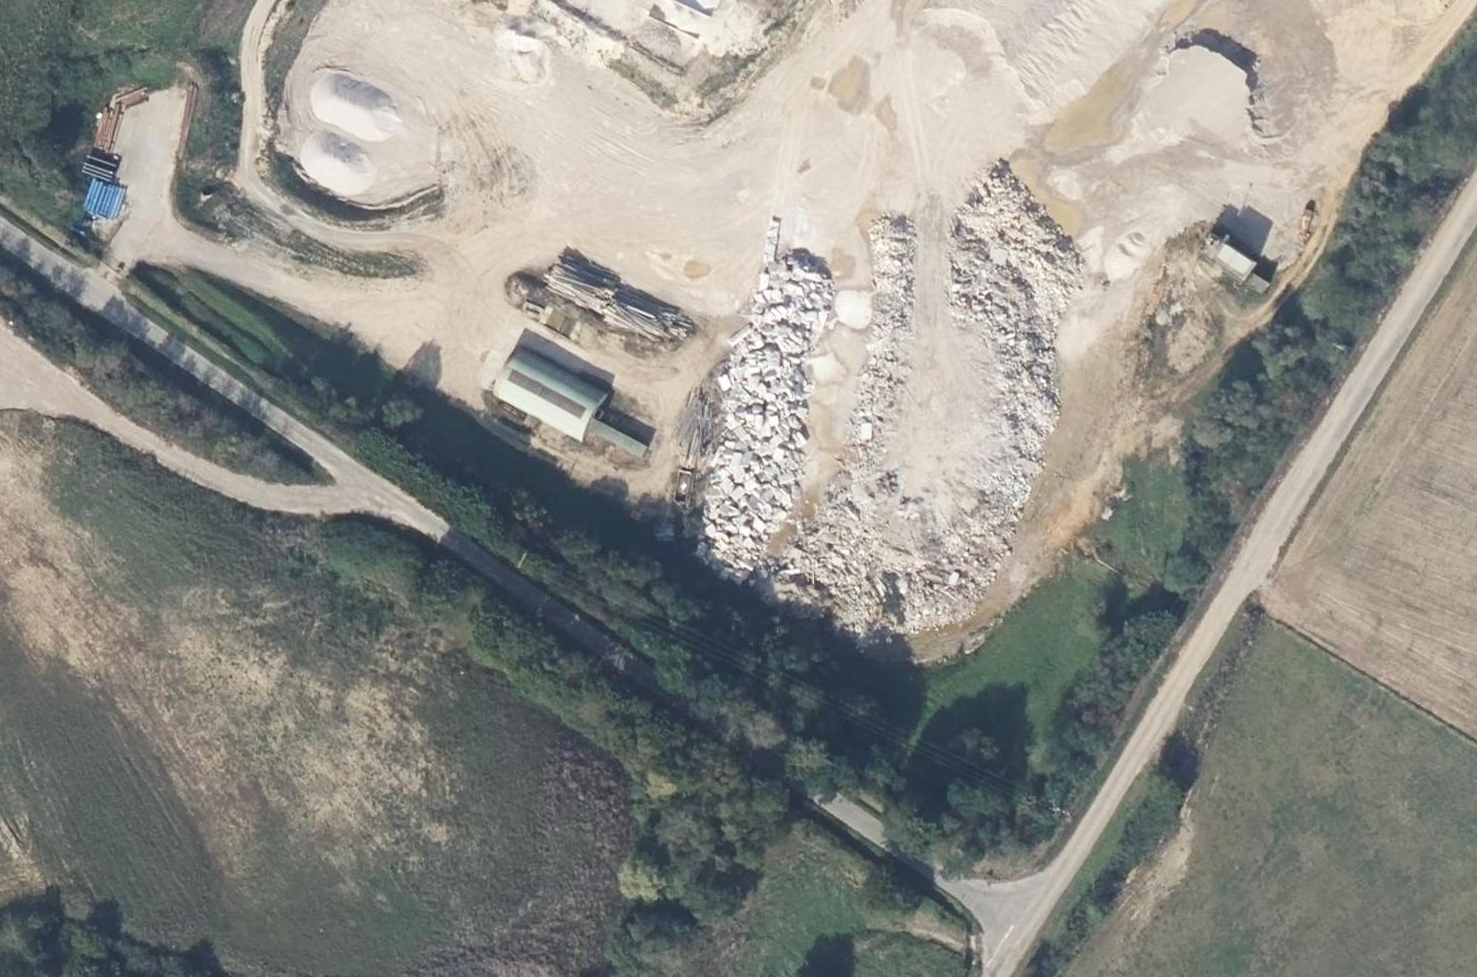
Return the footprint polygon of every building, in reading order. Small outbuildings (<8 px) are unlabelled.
[(713,17),(722,0),(677,0),(713,17)] [(115,220),(125,188),(93,178),(83,209),(115,220)] [(1204,252),(1245,280),(1257,262),(1216,234),(1204,252)] [(1269,283),(1256,274),(1249,283),(1263,293),(1269,283)] [(609,393),(520,346),(495,395),(583,442),(609,393)]
